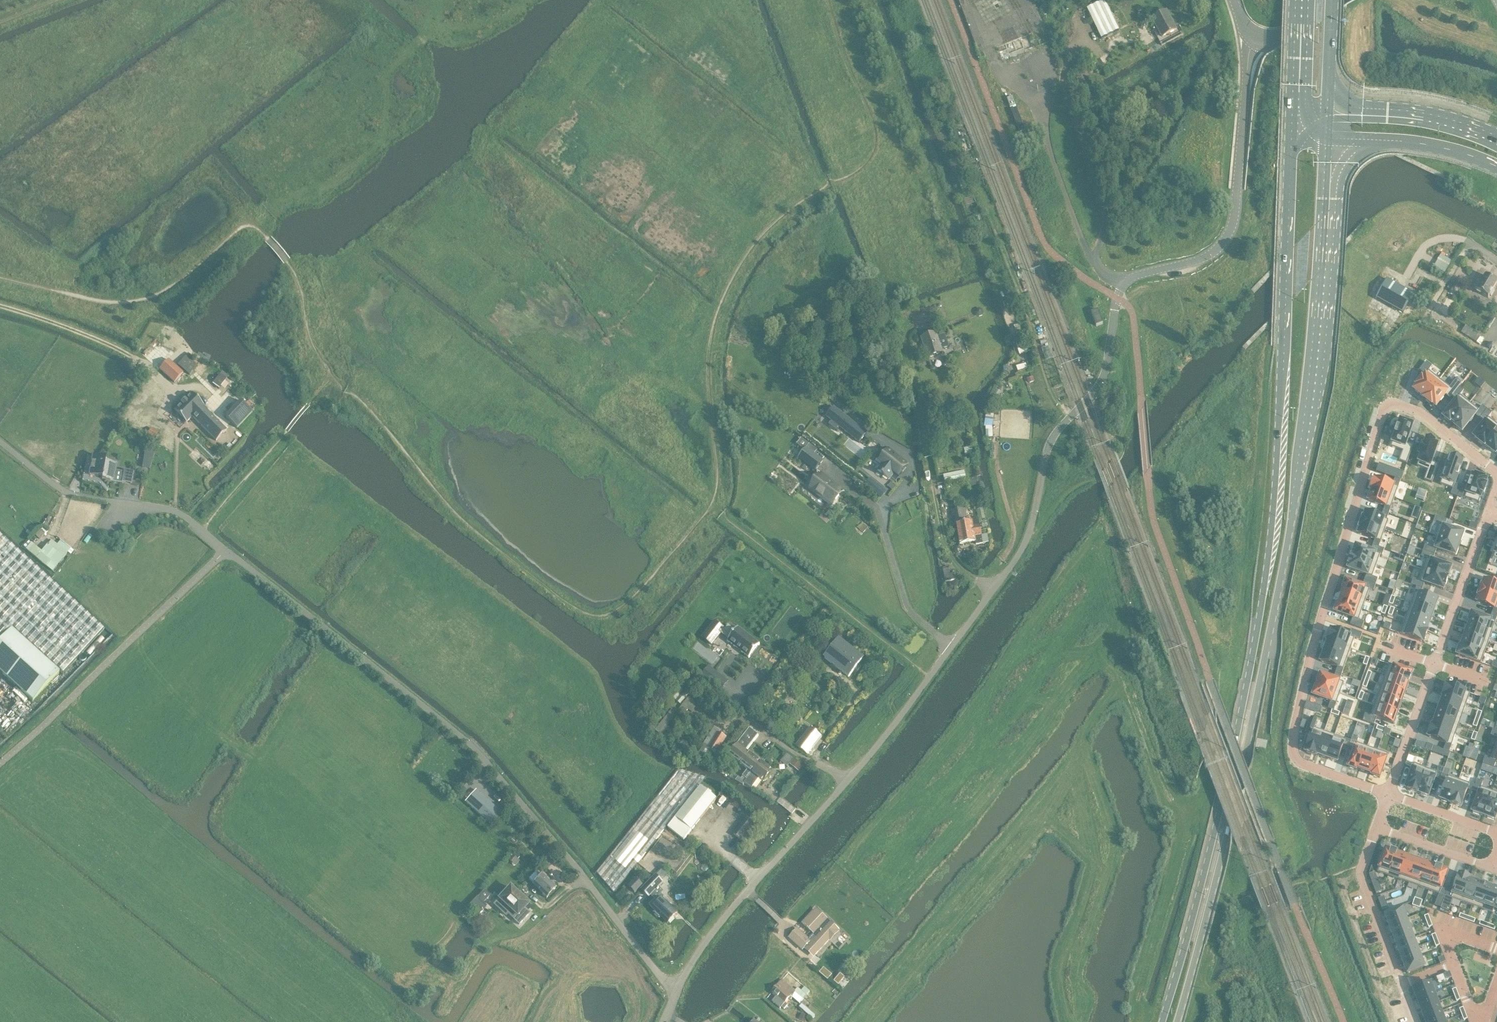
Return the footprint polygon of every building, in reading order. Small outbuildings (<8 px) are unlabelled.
[(1104,0),(1103,0),(1087,8),(1101,38),(1108,36),(1119,30),(1118,27),(1104,0)] [(1166,11),(1152,19),(1162,38),(1176,30),(1166,11)] [(1098,61),(1091,65),(1096,72),(1102,67),(1098,61)] [(1007,99),(1010,107),(1016,105),(1012,96),(1007,99)] [(1017,108),(1011,110),(1020,133),(1026,131),(1017,108)] [(1477,291),(1488,298),(1489,296),(1489,295),(1491,296),(1494,291),(1493,290),(1496,282),(1486,276),(1481,283),(1478,281),(1475,288),(1478,290),(1477,291)] [(1387,280),(1377,298),(1403,313),(1408,303),(1403,300),(1408,292),(1387,280)] [(1098,310),(1091,312),(1096,326),(1103,324),(1098,310)] [(1461,332),(1476,341),(1480,334),(1466,325),(1461,332)] [(921,338),(928,358),(943,353),(942,349),(949,346),(945,334),(937,336),(936,332),(921,338)] [(1023,342),(1016,344),(1019,354),(1026,352),(1023,342)] [(177,365),(183,370),(189,376),(198,366),(185,355),(177,365)] [(168,359),(159,370),(174,383),(183,372),(168,359)] [(1416,386),(1414,390),(1424,398),(1424,399),(1439,379),(1429,371),(1432,366),(1426,362),(1419,371),(1425,376),(1423,378),(1422,378),(1416,385),(1416,386)] [(1026,363),(1016,366),(1018,371),(1028,368),(1026,363)] [(220,374),(212,383),(219,389),(226,379),(220,374)] [(1439,379),(1424,399),(1431,405),(1432,404),(1436,407),(1445,395),(1450,399),(1451,397),(1459,387),(1462,383),(1456,379),(1450,388),(1439,379)] [(1456,400),(1443,417),(1450,422),(1451,421),(1454,423),(1469,403),(1460,396),(1464,391),(1459,387),(1451,397),(1456,400)] [(216,441),(226,430),(202,406),(203,405),(192,394),(174,411),(186,423),(192,417),(216,441)] [(225,417),(237,428),(252,412),(240,401),(225,417)] [(1469,403),(1454,423),(1456,425),(1455,426),(1462,432),(1475,415),(1480,419),(1487,409),(1482,406),(1479,410),(1469,403)] [(834,407),(826,417),(831,421),(828,425),(837,431),(840,428),(859,443),(867,433),(834,407)] [(987,409),(984,426),(992,428),(995,411),(987,409)] [(1473,437),(1477,439),(1476,440),(1484,446),(1496,429),(1496,425),(1488,418),(1492,413),(1487,409),(1480,419),(1484,422),(1473,437)] [(1395,435),(1391,447),(1403,451),(1399,461),(1407,464),(1413,445),(1406,443),(1408,439),(1411,433),(1410,433),(1413,424),(1409,423),(1409,422),(1403,420),(1403,421),(1400,420),(1397,428),(1397,427),(1395,434),(1395,435)] [(151,428),(148,433),(156,438),(159,433),(151,428)] [(1484,446),(1485,446),(1495,454),(1496,452),(1496,429),(1484,446)] [(802,438),(798,445),(805,450),(799,457),(815,470),(822,460),(814,454),(817,450),(809,444),(802,438)] [(1421,455),(1417,466),(1428,470),(1424,480),(1432,483),(1438,464),(1432,462),(1433,457),(1434,457),(1436,452),(1435,452),(1438,444),(1434,443),(1435,441),(1427,438),(1424,445),(1422,444),(1418,454),(1421,455)] [(952,444),(942,446),(943,453),(953,451),(952,444)] [(884,446),(875,458),(883,464),(878,470),(882,474),(882,475),(883,476),(884,476),(889,479),(894,473),(899,476),(908,465),(884,446)] [(87,456),(82,481),(100,484),(107,491),(108,491),(109,486),(108,486),(102,481),(102,480),(112,482),(112,480),(122,482),(132,484),(134,472),(124,470),(124,472),(115,470),(117,462),(87,456)] [(1444,472),(1440,484),(1453,489),(1451,494),(1458,497),(1462,485),(1455,483),(1457,476),(1458,477),(1460,470),(1462,462),(1460,461),(1460,460),(1452,457),(1452,458),(1450,457),(1447,465),(1446,465),(1444,472)] [(964,470),(944,475),(945,483),(966,478),(964,470)] [(821,474),(810,489),(832,505),(842,491),(821,474)] [(1462,485),(1458,497),(1464,499),(1465,498),(1479,503),(1482,494),(1483,494),(1486,486),(1485,485),(1487,481),(1484,480),(1485,478),(1475,475),(1475,476),(1472,476),(1468,488),(1462,485)] [(977,479),(968,480),(969,487),(978,485),(977,479)] [(1374,479),(1371,489),(1395,498),(1401,481),(1395,479),(1393,485),(1374,479)] [(857,481),(854,484),(861,489),(864,485),(857,481)] [(875,482),(870,489),(881,497),(886,491),(875,482)] [(1369,493),(1367,499),(1368,499),(1368,500),(1385,507),(1383,512),(1389,514),(1395,498),(1371,489),(1370,490),(1371,490),(1370,494),(1369,493)] [(954,518),(952,518),(953,525),(957,525),(958,534),(981,530),(979,520),(966,522),(966,517),(967,517),(966,509),(953,511),(954,518)] [(1363,518),(1361,523),(1385,531),(1388,521),(1387,520),(1389,514),(1383,512),(1381,518),(1365,512),(1364,518),(1363,518)] [(1436,516),(1433,523),(1439,525),(1435,536),(1459,545),(1461,540),(1462,541),(1464,535),(1463,534),(1463,533),(1444,527),(1447,520),(1436,516)] [(1360,528),(1358,534),(1375,540),(1373,545),(1379,547),(1385,531),(1361,523),(1359,528),(1360,528)] [(981,530),(958,534),(960,544),(976,541),(976,544),(983,543),(989,542),(988,534),(982,535),(981,530)] [(1425,545),(1423,551),(1434,555),(1436,549),(1455,556),(1456,555),(1459,549),(1458,549),(1459,545),(1435,536),(1434,536),(1437,537),(1433,548),(1425,545)] [(60,672),(63,675),(103,631),(0,537),(0,673),(32,702),(60,672)] [(52,571),(60,562),(63,558),(53,550),(57,545),(52,541),(48,545),(41,553),(37,557),(44,564),(52,571)] [(1351,556),(1351,557),(1376,566),(1380,555),(1382,555),(1384,549),(1379,547),(1373,545),(1371,551),(1368,550),(1363,548),(1356,546),(1355,547),(1354,546),(1352,553),(1353,553),(1352,557),(1351,556)] [(1423,551),(1421,557),(1427,559),(1423,570),(1448,579),(1448,578),(1447,578),(1449,574),(1449,575),(1452,569),(1451,568),(1451,567),(1432,561),(1434,555),(1423,551)] [(1349,564),(1348,568),(1366,575),(1364,581),(1376,585),(1378,579),(1372,577),(1376,566),(1351,557),(1348,564),(1349,564)] [(954,573),(950,574),(949,568),(943,569),(946,581),(956,579),(954,573)] [(1413,579),(1411,585),(1417,587),(1422,589),(1424,583),(1443,590),(1445,586),(1448,579),(1423,570),(1419,581),(1413,579)] [(1346,580),(1343,588),(1344,589),(1343,591),(1366,600),(1370,589),(1374,590),(1376,585),(1364,581),(1362,586),(1346,580)] [(1480,591),(1496,597),(1496,585),(1484,580),(1482,586),(1481,586),(1480,591)] [(1417,587),(1411,603),(1434,611),(1437,600),(1420,594),(1422,589),(1417,587)] [(1343,591),(1339,602),(1362,610),(1366,600),(1343,591)] [(1477,602),(1494,608),(1492,614),(1496,615),(1496,597),(1480,591),(1478,596),(1477,602)] [(1337,604),(1334,612),(1353,618),(1350,625),(1362,629),(1364,622),(1359,620),(1362,610),(1339,602),(1338,604),(1337,604)] [(1411,603),(1407,613),(1430,621),(1434,611),(1411,603)] [(1407,613),(1404,624),(1427,632),(1428,631),(1427,631),(1430,621),(1407,613)] [(1469,621),(1470,621),(1469,623),(1492,632),(1496,617),(1496,615),(1492,614),(1490,619),(1471,613),(1469,621)] [(715,621),(702,637),(705,639),(712,645),(721,633),(729,639),(727,641),(728,642),(728,641),(735,647),(741,652),(749,657),(748,658),(749,658),(760,644),(759,644),(752,638),(746,633),(746,634),(738,628),(739,628),(738,627),(735,631),(728,625),(725,630),(724,629),(717,623),(715,621)] [(1469,623),(1465,634),(1488,642),(1492,632),(1469,623)] [(1404,624),(1400,634),(1424,643),(1427,632),(1404,624)] [(1331,630),(1327,640),(1351,649),(1354,638),(1360,640),(1362,633),(1351,629),(1349,636),(1331,630)] [(1465,634),(1462,644),(1484,652),(1488,642),(1465,634)] [(840,639),(825,658),(849,676),(863,658),(840,639)] [(1327,641),(1324,651),(1347,659),(1351,649),(1327,640),(1326,641),(1327,641)] [(1459,646),(1457,654),(1481,663),(1484,652),(1462,644),(1461,647),(1459,646)] [(1324,651),(1320,662),(1337,667),(1335,673),(1341,675),(1347,659),(1324,651)] [(1389,664),(1385,675),(1408,683),(1412,672),(1389,664)] [(705,672),(701,676),(711,684),(719,675),(714,671),(710,675),(705,672)] [(1318,682),(1317,685),(1340,693),(1344,683),(1339,681),(1341,675),(1335,673),(1334,679),(1320,674),(1317,682),(1318,682)] [(1385,675),(1382,685),(1405,693),(1408,683),(1385,675)] [(1446,684),(1442,695),(1466,703),(1470,693),(1446,684)] [(1315,688),(1313,695),(1331,702),(1328,708),(1332,710),(1334,710),(1340,693),(1317,685),(1316,688),(1315,688)] [(1382,685),(1378,695),(1401,703),(1405,693),(1382,685)] [(1378,695),(1375,705),(1397,714),(1401,703),(1378,695)] [(1443,696),(1440,706),(1463,714),(1466,703),(1442,695),(1442,696),(1443,696)] [(687,700),(680,708),(686,713),(688,710),(692,712),(696,707),(693,705),(687,700)] [(1365,714),(1363,721),(1374,725),(1377,718),(1394,724),(1397,714),(1375,705),(1371,716),(1365,714)] [(1440,706),(1436,716),(1459,724),(1463,714),(1440,706)] [(673,710),(656,731),(666,739),(671,732),(666,728),(678,714),(673,710)] [(1432,725),(1431,726),(1455,734),(1459,724),(1436,716),(1433,726),(1432,725)] [(1312,734),(1305,752),(1316,756),(1324,732),(1322,731),(1314,728),(1317,719),(1311,717),(1306,732),(1312,734)] [(1431,726),(1428,737),(1446,743),(1443,749),(1449,751),(1455,734),(1431,726)] [(719,733),(721,731),(715,727),(702,747),(696,757),(704,762),(706,760),(712,764),(713,763),(718,766),(725,756),(718,751),(727,738),(719,733)] [(811,727),(796,745),(807,754),(822,736),(811,727)] [(744,776),(747,779),(761,761),(746,749),(758,735),(749,729),(729,754),(749,769),(744,776)] [(1324,732),(1316,756),(1317,755),(1326,758),(1335,735),(1334,735),(1325,732),(1324,732)] [(1335,735),(1326,758),(1337,762),(1343,745),(1349,747),(1351,741),(1345,739),(1343,744),(1333,740),(1335,735)] [(1354,749),(1348,767),(1356,770),(1356,769),(1359,770),(1367,747),(1357,743),(1359,738),(1353,736),(1351,741),(1349,747),(1354,749)] [(1367,747),(1359,770),(1369,773),(1377,750),(1367,747)] [(1483,763),(1494,767),(1496,761),(1496,749),(1494,748),(1491,758),(1485,756),(1483,763)] [(1377,750),(1369,773),(1372,774),(1372,776),(1380,778),(1388,754),(1377,750)] [(782,759),(789,764),(789,763),(799,771),(803,766),(794,759),(787,753),(782,759)] [(747,779),(746,782),(745,783),(752,788),(760,779),(764,782),(773,770),(761,761),(747,779)] [(1414,763),(1405,788),(1409,789),(1409,790),(1417,793),(1417,792),(1426,767),(1414,763)] [(1426,767),(1417,792),(1421,793),(1421,794),(1427,796),(1428,796),(1435,777),(1440,779),(1442,773),(1443,773),(1444,768),(1439,766),(1437,771),(1426,767)] [(677,773),(644,814),(664,831),(675,817),(676,818),(668,827),(684,840),(692,830),(717,799),(704,788),(700,785),(705,778),(680,770),(677,773)] [(1446,781),(1440,798),(1442,799),(1441,800),(1447,802),(1447,801),(1450,802),(1451,802),(1459,779),(1443,773),(1442,773),(1440,779),(1446,781)] [(739,777),(736,780),(744,785),(745,783),(746,782),(742,779),(739,777)] [(1450,802),(1450,803),(1461,807),(1467,789),(1473,791),(1475,785),(1459,779),(1451,802),(1450,802)] [(1479,793),(1472,812),(1473,812),(1473,813),(1479,815),(1479,814),(1483,816),(1492,791),(1481,787),(1483,782),(1477,780),(1475,785),(1473,791),(1479,793)] [(476,790),(465,802),(493,827),(504,814),(476,790)] [(1483,816),(1488,817),(1487,818),(1493,820),(1494,819),(1495,820),(1496,813),(1496,793),(1492,791),(1483,816)] [(644,814),(598,872),(615,892),(664,831),(644,814)] [(734,835),(744,842),(757,826),(747,818),(734,835)] [(1381,861),(1377,872),(1388,876),(1396,853),(1397,853),(1396,853),(1391,851),(1386,849),(1383,856),(1381,861)] [(1396,853),(1388,876),(1398,880),(1406,857),(1397,853),(1396,853)] [(1406,857),(1398,880),(1408,883),(1417,860),(1406,857)] [(1417,860),(1408,883),(1419,887),(1427,864),(1417,860)] [(1427,864),(1419,887),(1429,890),(1437,867),(1436,867),(1427,864)] [(1437,867),(1429,890),(1445,896),(1447,890),(1442,888),(1448,871),(1442,869),(1437,867),(1436,867),(1437,867)] [(536,872),(529,879),(534,884),(533,885),(547,898),(555,888),(554,887),(555,884),(552,882),(550,882),(543,876),(541,877),(536,872)] [(1447,890),(1445,896),(1461,902),(1470,879),(1470,878),(1459,874),(1453,892),(1447,890)] [(671,906),(672,904),(662,894),(664,892),(659,887),(663,883),(656,876),(643,890),(649,897),(651,896),(655,900),(650,905),(653,908),(656,911),(656,913),(660,917),(661,917),(668,924),(678,913),(671,906)] [(637,879),(629,887),(635,893),(643,885),(637,879)] [(1470,879),(1461,902),(1472,906),(1480,883),(1471,880),(1470,879)] [(1480,883),(1472,906),(1482,909),(1490,886),(1480,883)] [(1482,909),(1492,913),(1494,908),(1496,899),(1496,889),(1490,886),(1482,909)] [(510,887),(498,901),(505,907),(500,912),(506,917),(508,915),(510,912),(515,917),(513,919),(519,925),(530,913),(524,908),(528,904),(510,887)] [(478,898),(470,906),(479,914),(487,906),(483,903),(490,896),(484,890),(478,898)] [(1402,909),(1385,915),(1389,925),(1406,919),(1402,909)] [(796,930),(789,937),(802,950),(806,945),(815,954),(826,944),(838,931),(816,910),(803,923),(815,935),(809,942),(796,930)] [(1406,919),(1389,925),(1393,935),(1410,928),(1406,919)] [(1410,928),(1393,935),(1396,944),(1413,938),(1410,928)] [(1413,938),(1396,944),(1400,954),(1417,947),(1413,938)] [(1417,947),(1400,954),(1404,963),(1420,957),(1417,947)] [(1420,957),(1404,963),(1407,973),(1424,967),(1420,957)] [(824,968),(819,973),(828,980),(832,975),(824,968)] [(795,992),(782,981),(772,992),(776,996),(772,1001),(780,1009),(781,1007),(784,1010),(788,1005),(785,1003),(788,1000),(789,1001),(792,998),(799,1004),(810,992),(804,987),(801,991),(798,988),(795,992)] [(1430,982),(1413,989),(1417,999),(1434,992),(1430,982)] [(1434,992),(1417,999),(1421,1008),(1437,1002),(1434,992)] [(1437,1002),(1421,1008),(1424,1018),(1441,1011),(1437,1002)] [(1424,1018),(1426,1021),(1442,1021),(1445,1021),(1441,1011),(1424,1018)] [(801,1013),(799,1019),(805,1021),(808,1016),(801,1013)]
